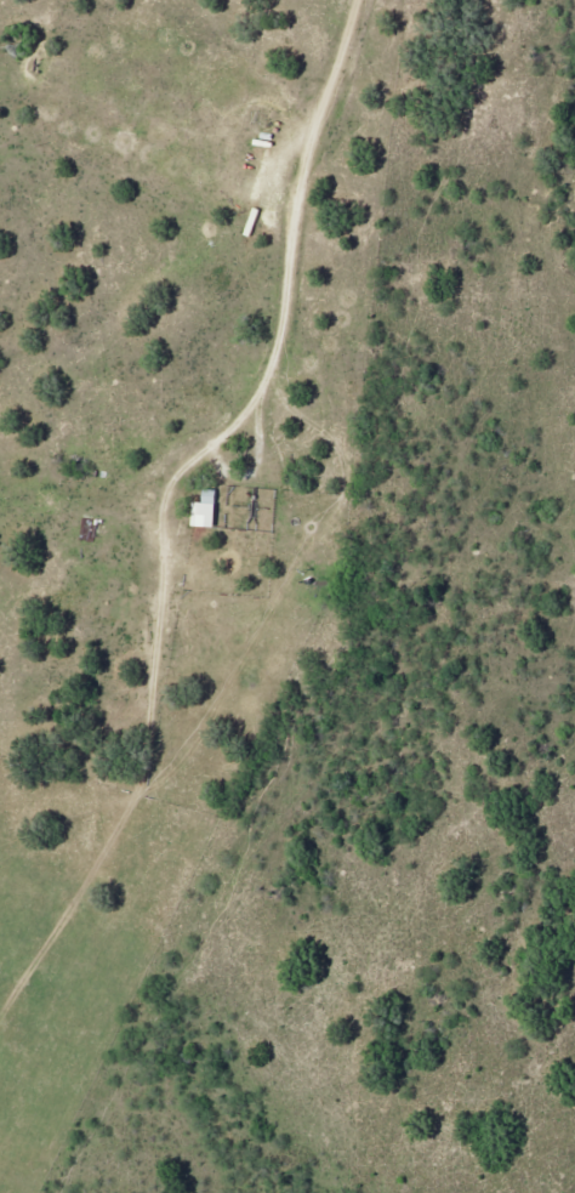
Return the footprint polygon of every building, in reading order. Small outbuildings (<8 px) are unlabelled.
[(204,501),(195,501),(195,526),(217,526),(217,488),(204,488),(204,501)]
